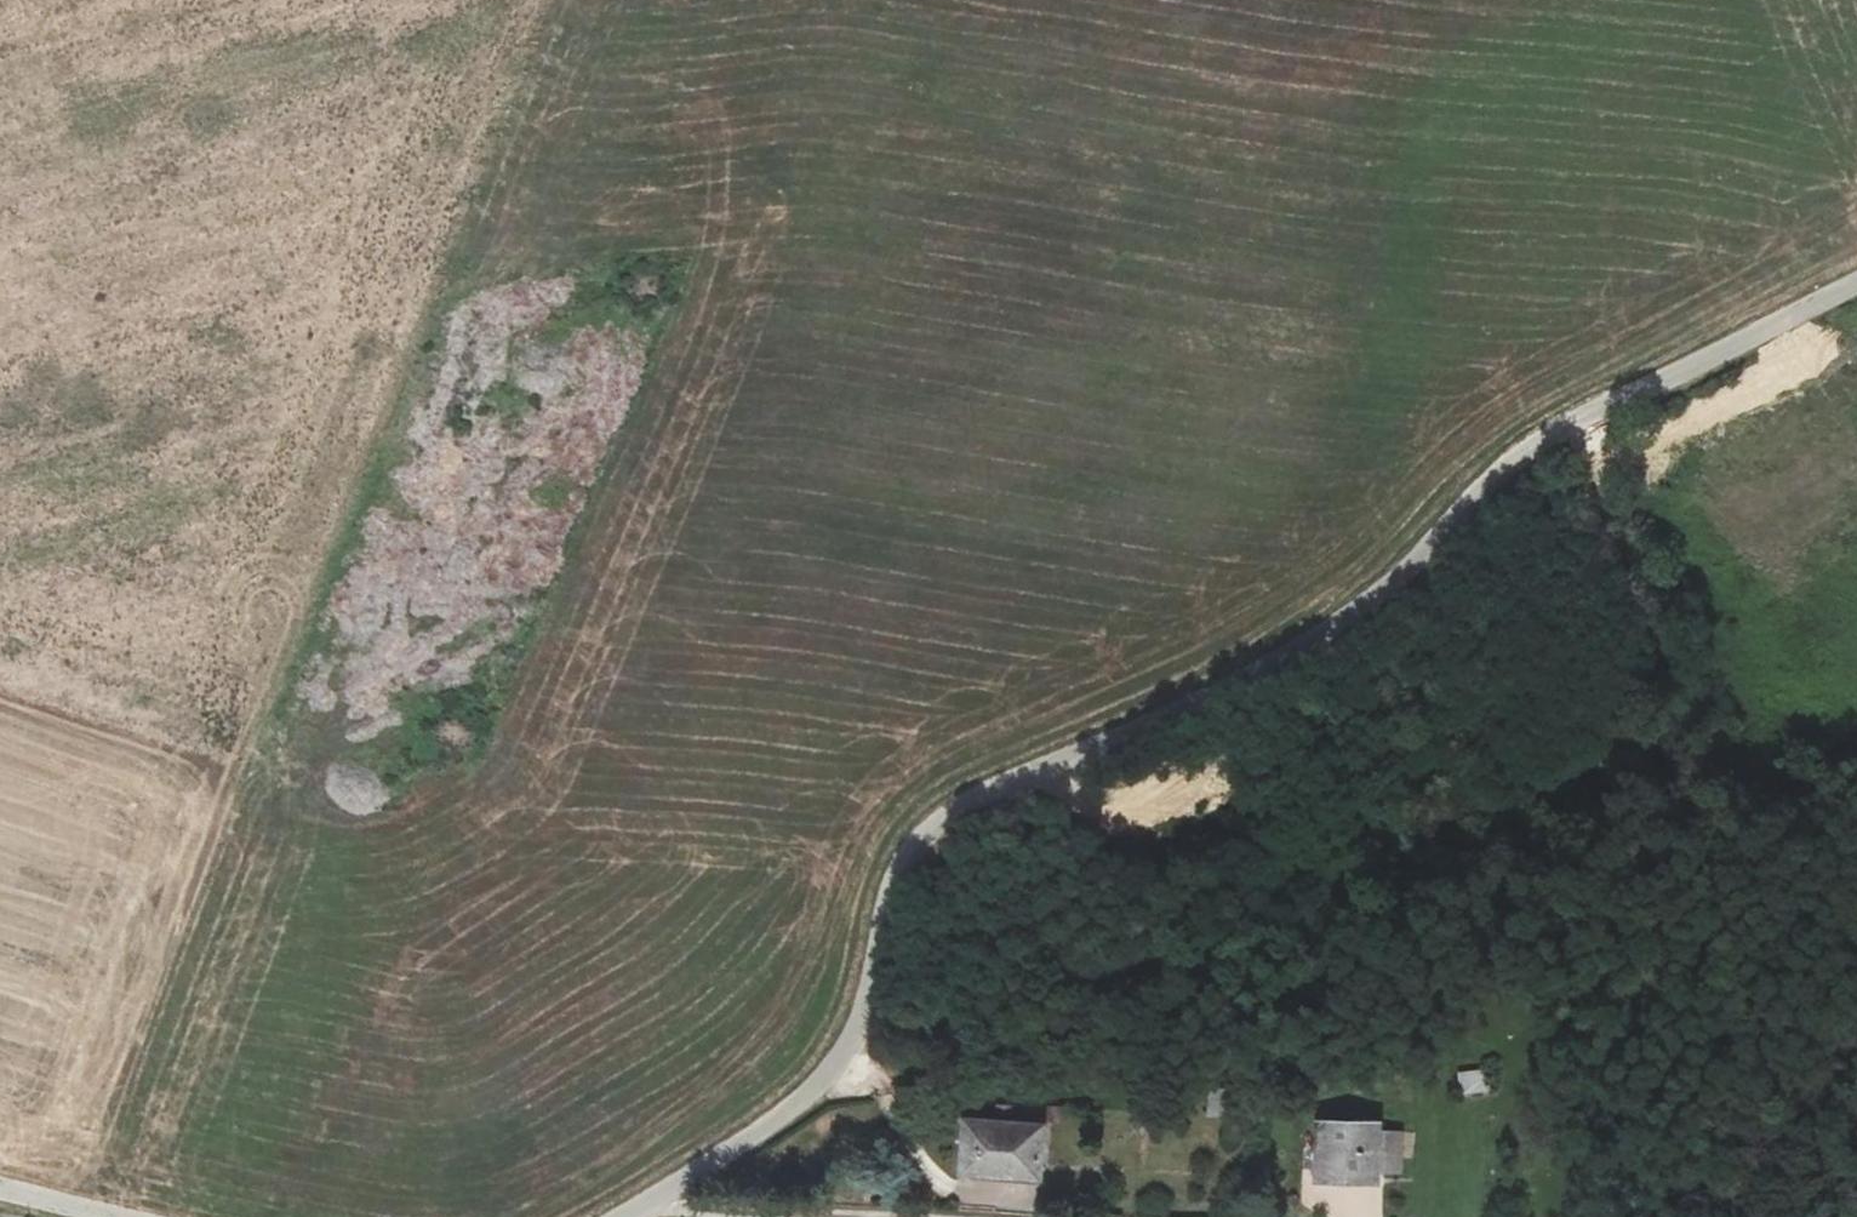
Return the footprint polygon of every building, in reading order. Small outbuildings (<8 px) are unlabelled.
[(1458,1072),(1462,1096),(1488,1091),(1483,1067),(1458,1072)] [(1045,1126),(963,1121),(959,1176),(1042,1181),(1045,1126)] [(1379,1181),(1379,1174),(1402,1175),(1403,1135),(1380,1134),(1380,1130),(1317,1128),(1315,1179),(1379,1181)]
